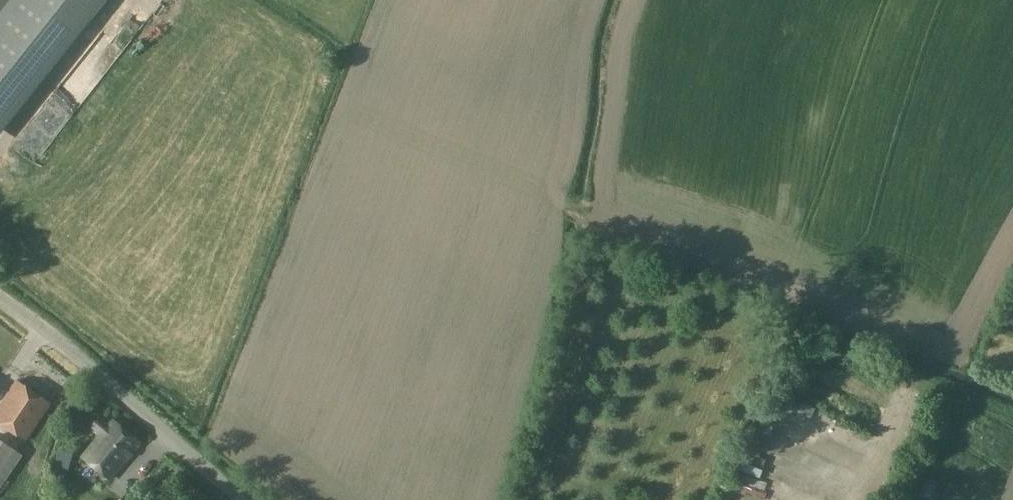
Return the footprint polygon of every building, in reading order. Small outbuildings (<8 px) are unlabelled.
[(51,403),(17,380),(0,406),(0,424),(25,441),(51,403)] [(89,429),(100,437),(82,458),(110,481),(141,444),(113,421),(111,423),(101,415),(89,429)] [(0,439),(0,486),(22,454),(0,439)]
